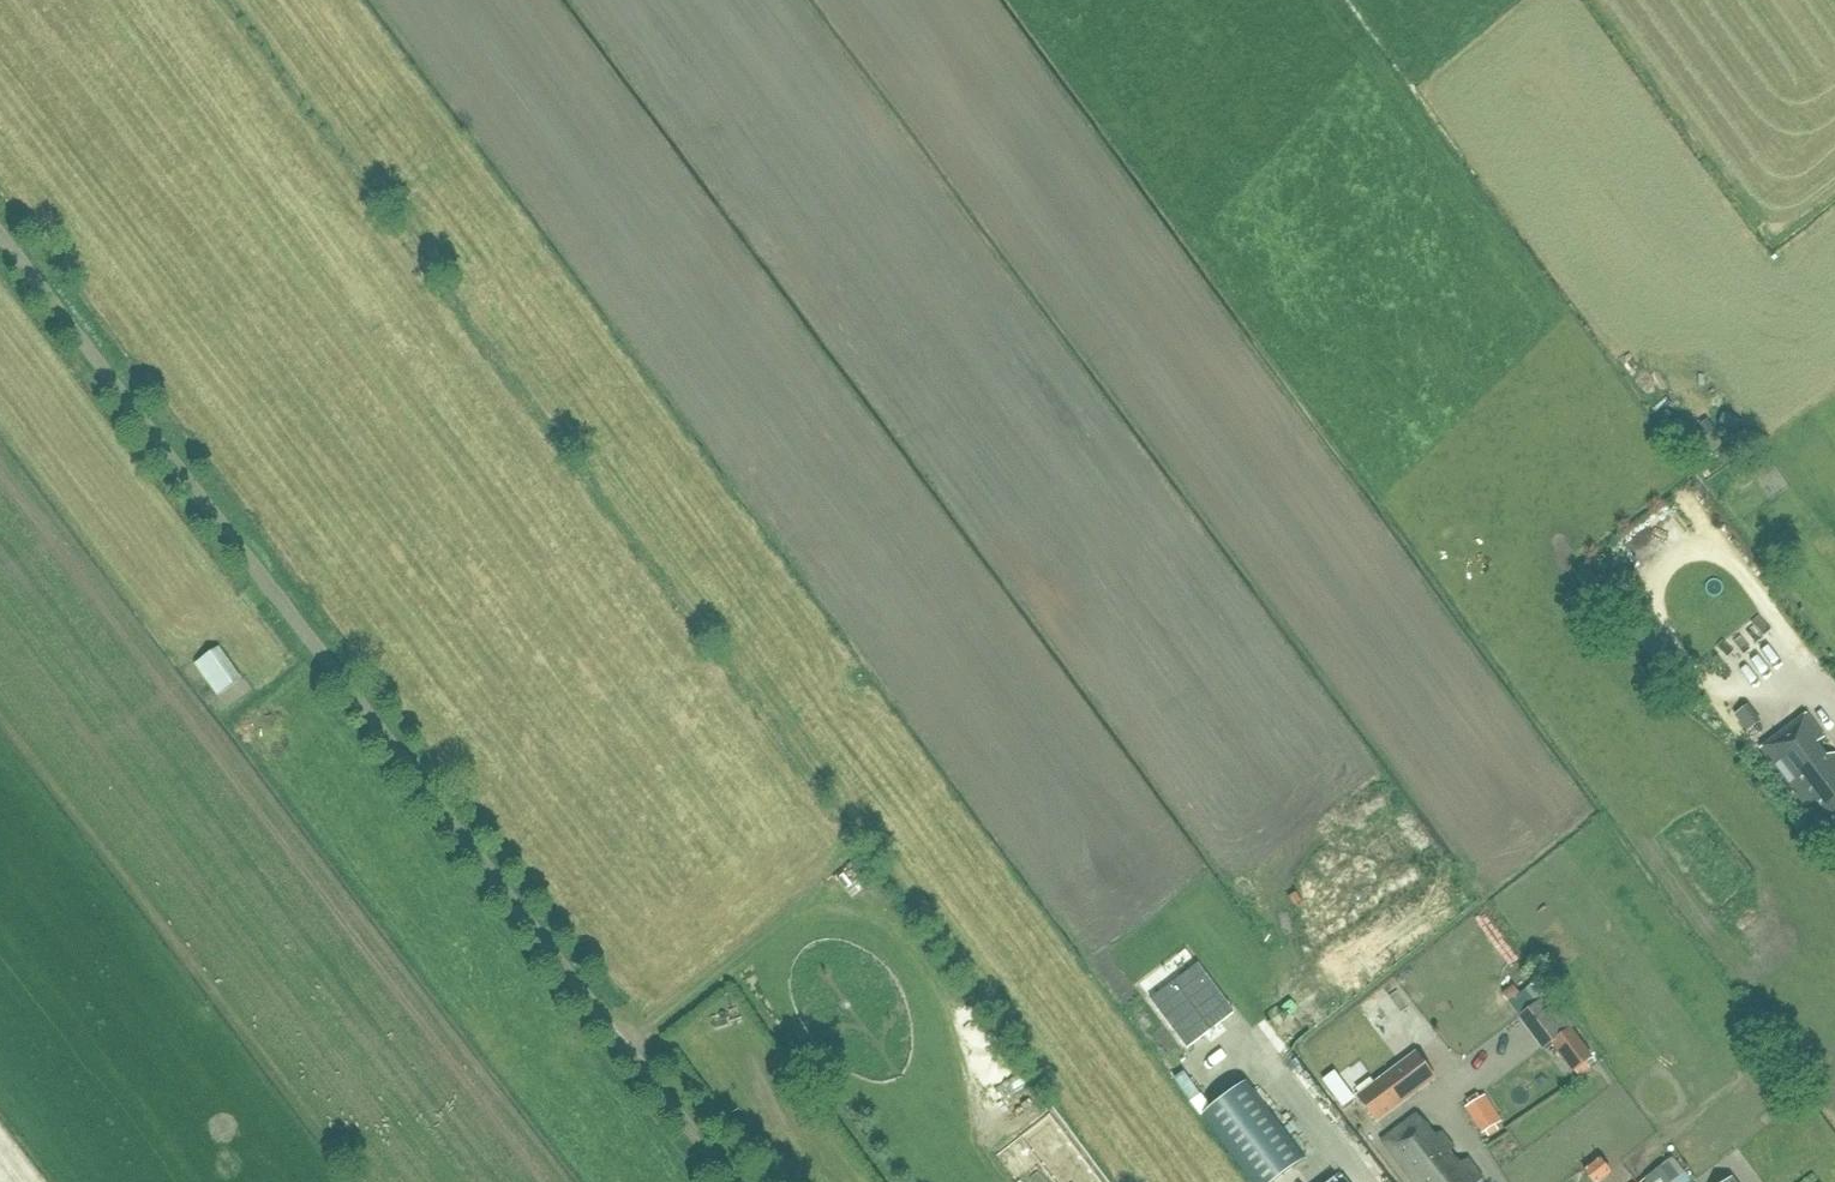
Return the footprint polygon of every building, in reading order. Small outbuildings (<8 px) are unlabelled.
[(218,695),(240,679),(219,648),(196,664),(218,695)] [(1806,716),(1760,750),(1774,768),(1776,766),(1791,786),(1802,779),(1822,806),(1812,814),(1834,844),(1834,759),(1833,756),(1822,759),(1813,747),(1824,739),(1806,716)] [(1530,1015),(1513,1026),(1516,1030),(1488,1047),(1503,1070),(1547,1042),(1530,1015)] [(1570,1027),(1549,1043),(1573,1074),(1593,1057),(1570,1027)] [(1376,1122),(1434,1078),(1415,1053),(1357,1097),(1376,1122)] [(1248,1081),(1201,1116),(1250,1181),(1277,1181),(1307,1160),(1248,1081)] [(1463,1112),(1482,1141),(1501,1128),(1482,1100),(1463,1112)] [(1419,1119),(1383,1142),(1414,1181),(1480,1181),(1482,1180),(1468,1161),(1467,1159),(1459,1165),(1447,1155),(1452,1148),(1441,1134),(1434,1137),(1419,1119)] [(1685,1174),(1673,1181),(1691,1181),(1685,1174)]
